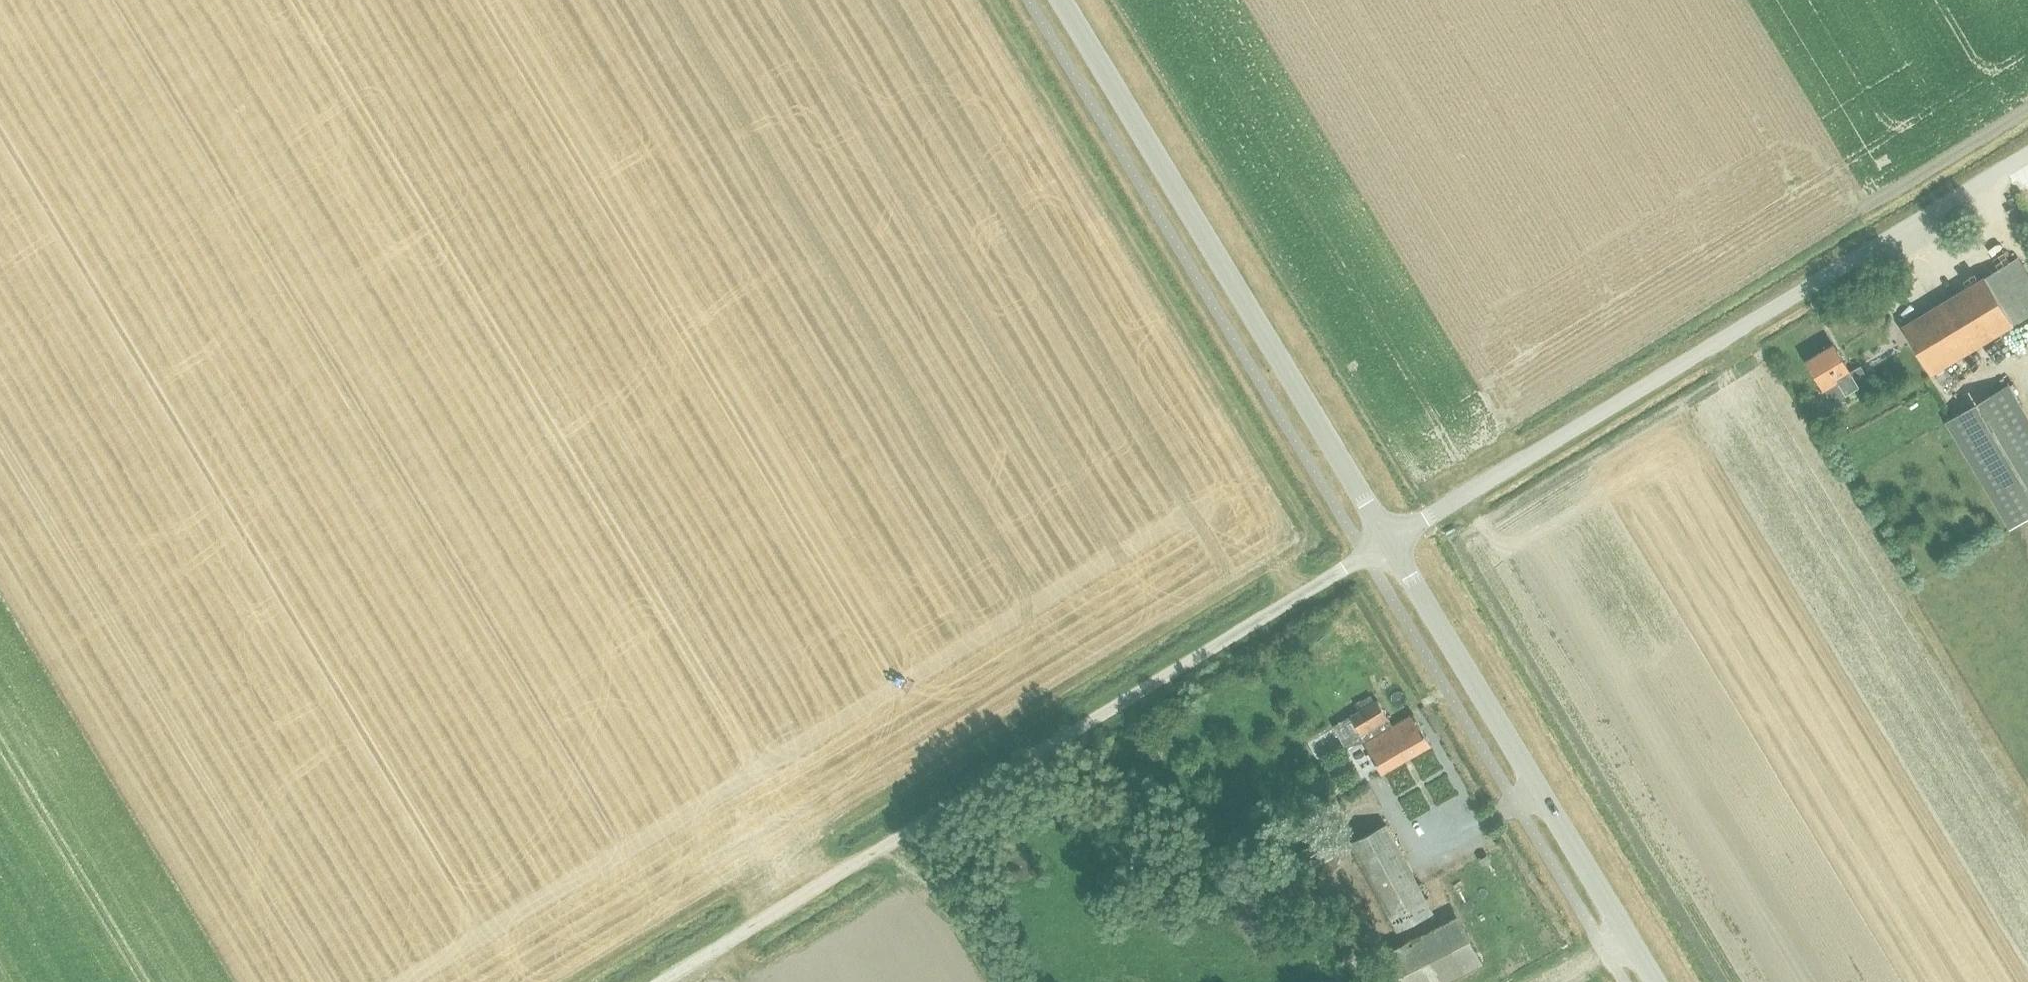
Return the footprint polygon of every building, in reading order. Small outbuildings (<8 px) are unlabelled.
[(2027,317),(2027,274),(2018,258),(1903,327),(1932,375),(2027,317)] [(1869,381),(1860,367),(1849,373),(1833,346),(1807,362),(1832,403),(1869,381)] [(2009,383),(1948,422),(2010,528),(2027,517),(2027,415),(2009,383)] [(1350,718),(1335,727),(1347,749),(1362,740),(1364,743),(1363,743),(1381,775),(1389,771),(1430,747),(1413,716),(1391,728),(1389,724),(1377,703),(1372,694),(1355,704),(1360,713),(1350,718)] [(1431,916),(1389,836),(1385,828),(1349,847),(1396,935),(1431,916)] [(1285,889),(1338,854),(1326,837),(1273,871),(1285,889)] [(1406,943),(1386,953),(1401,981),(1426,981),(1406,943)]
